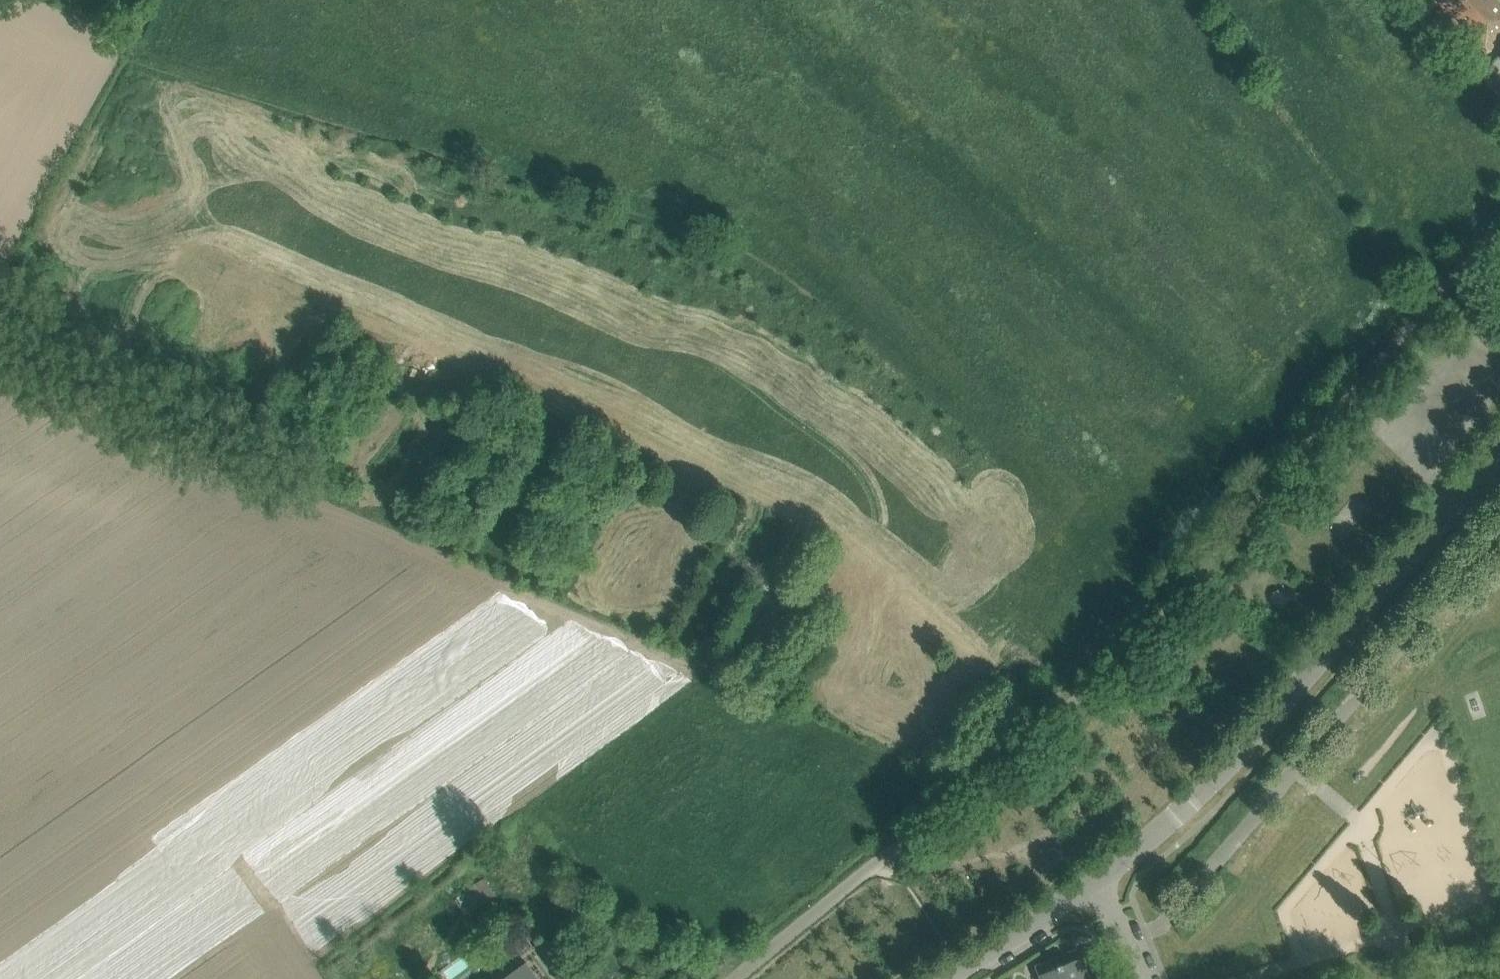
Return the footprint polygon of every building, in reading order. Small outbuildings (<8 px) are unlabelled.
[(1488,51),(1499,39),(1499,16),(1499,15),(1499,4),(1496,0),(1437,0),(1451,15),(1459,7),(1479,27),(1471,34),(1488,51)] [(1498,94),(1499,93),(1499,76),(1491,67),(1481,77),(1498,94)] [(1274,601),(1279,603),(1283,601),(1285,596),(1283,592),(1279,590),(1274,592),(1273,596),(1274,601)] [(496,895),(485,878),(442,907),(448,916),(461,908),(466,914),(486,901),(496,895)] [(1041,978),(1077,978),(1089,974),(1085,963),(1081,964),(1075,948),(1035,964),(1041,978)] [(525,962),(502,978),(537,978),(525,962)]
